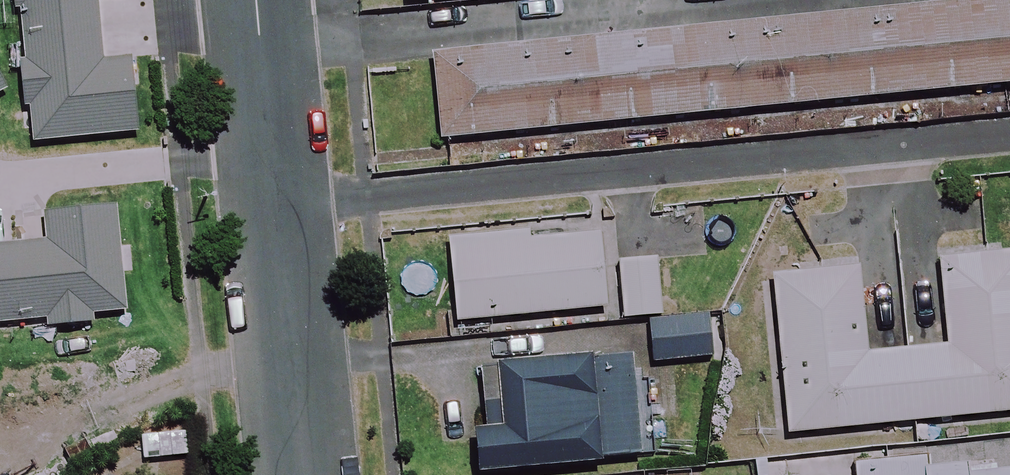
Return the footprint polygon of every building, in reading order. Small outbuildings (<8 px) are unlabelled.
[(41,77),(154,75),(152,0),(39,0),(41,77)] [(435,54),(444,140),(1009,85),(1009,0),(991,0),(435,54)] [(0,156),(0,276),(145,267),(135,142),(0,156)] [(530,240),(530,231),(451,238),(459,321),(608,307),(600,233),(530,240)] [(941,259),(950,346),(869,354),(860,266),(776,274),(792,433),(1009,411),(1009,253),(941,259)] [(659,260),(624,261),(625,317),(660,316),(659,260)] [(721,355),(717,317),(653,322),(657,361),(721,355)] [(645,457),(635,349),(483,363),(489,429),(477,430),(481,471),(645,457)] [(929,472),(928,456),(856,461),(857,474),(929,474),(929,472)]
